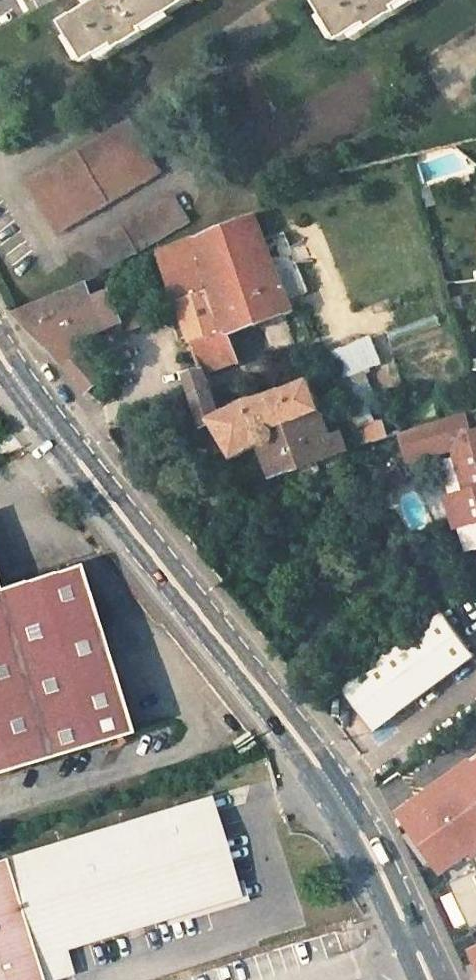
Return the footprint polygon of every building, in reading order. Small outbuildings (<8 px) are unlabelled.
[(66,23),(90,63),(118,47),(120,51),(148,35),(145,31),(196,0),(92,0),(87,3),(91,9),(66,23)] [(319,2),(343,41),(371,24),(373,29),(401,12),(398,7),(410,0),(322,0),(319,2)] [(131,121),(28,183),(59,231),(161,170),(131,121)] [(176,197),(73,259),(86,281),(191,221),(176,197)] [(257,214),(198,238),(229,334),(233,332),(295,307),(257,214)] [(198,238),(165,252),(183,306),(195,344),(229,334),(198,238)] [(87,285),(58,296),(75,338),(104,327),(87,285)] [(58,296),(17,313),(49,348),(72,339),(75,338),(58,296)] [(229,334),(195,344),(203,372),(207,370),(208,372),(243,361),(233,332),(229,334)] [(375,338),(336,352),(345,379),(384,365),(375,338)] [(72,339),(49,348),(88,390),(104,376),(72,339)] [(203,372),(190,376),(196,394),(208,428),(217,424),(237,457),(261,443),(277,476),(349,451),(342,434),(336,436),(311,384),(250,402),(239,408),(223,416),(220,407),(208,372),(207,370),(203,372)] [(369,374),(351,379),(358,408),(377,403),(369,374)] [(236,400),(220,407),(223,416),(239,408),(236,400)] [(468,414),(401,435),(410,463),(454,450),(457,460),(467,457),(475,485),(475,433),(474,434),(468,414)] [(467,494),(475,491),(475,485),(467,457),(457,460),(467,494)] [(467,494),(448,500),(457,529),(475,523),(475,491),(467,494)] [(124,735),(72,566),(0,588),(0,772),(124,735)] [(475,654),(442,611),(441,612),(342,687),(375,730),(475,654)] [(442,782),(475,833),(475,761),(442,782)] [(0,859),(0,979),(52,979),(70,975),(64,950),(237,897),(207,797),(0,859)]
